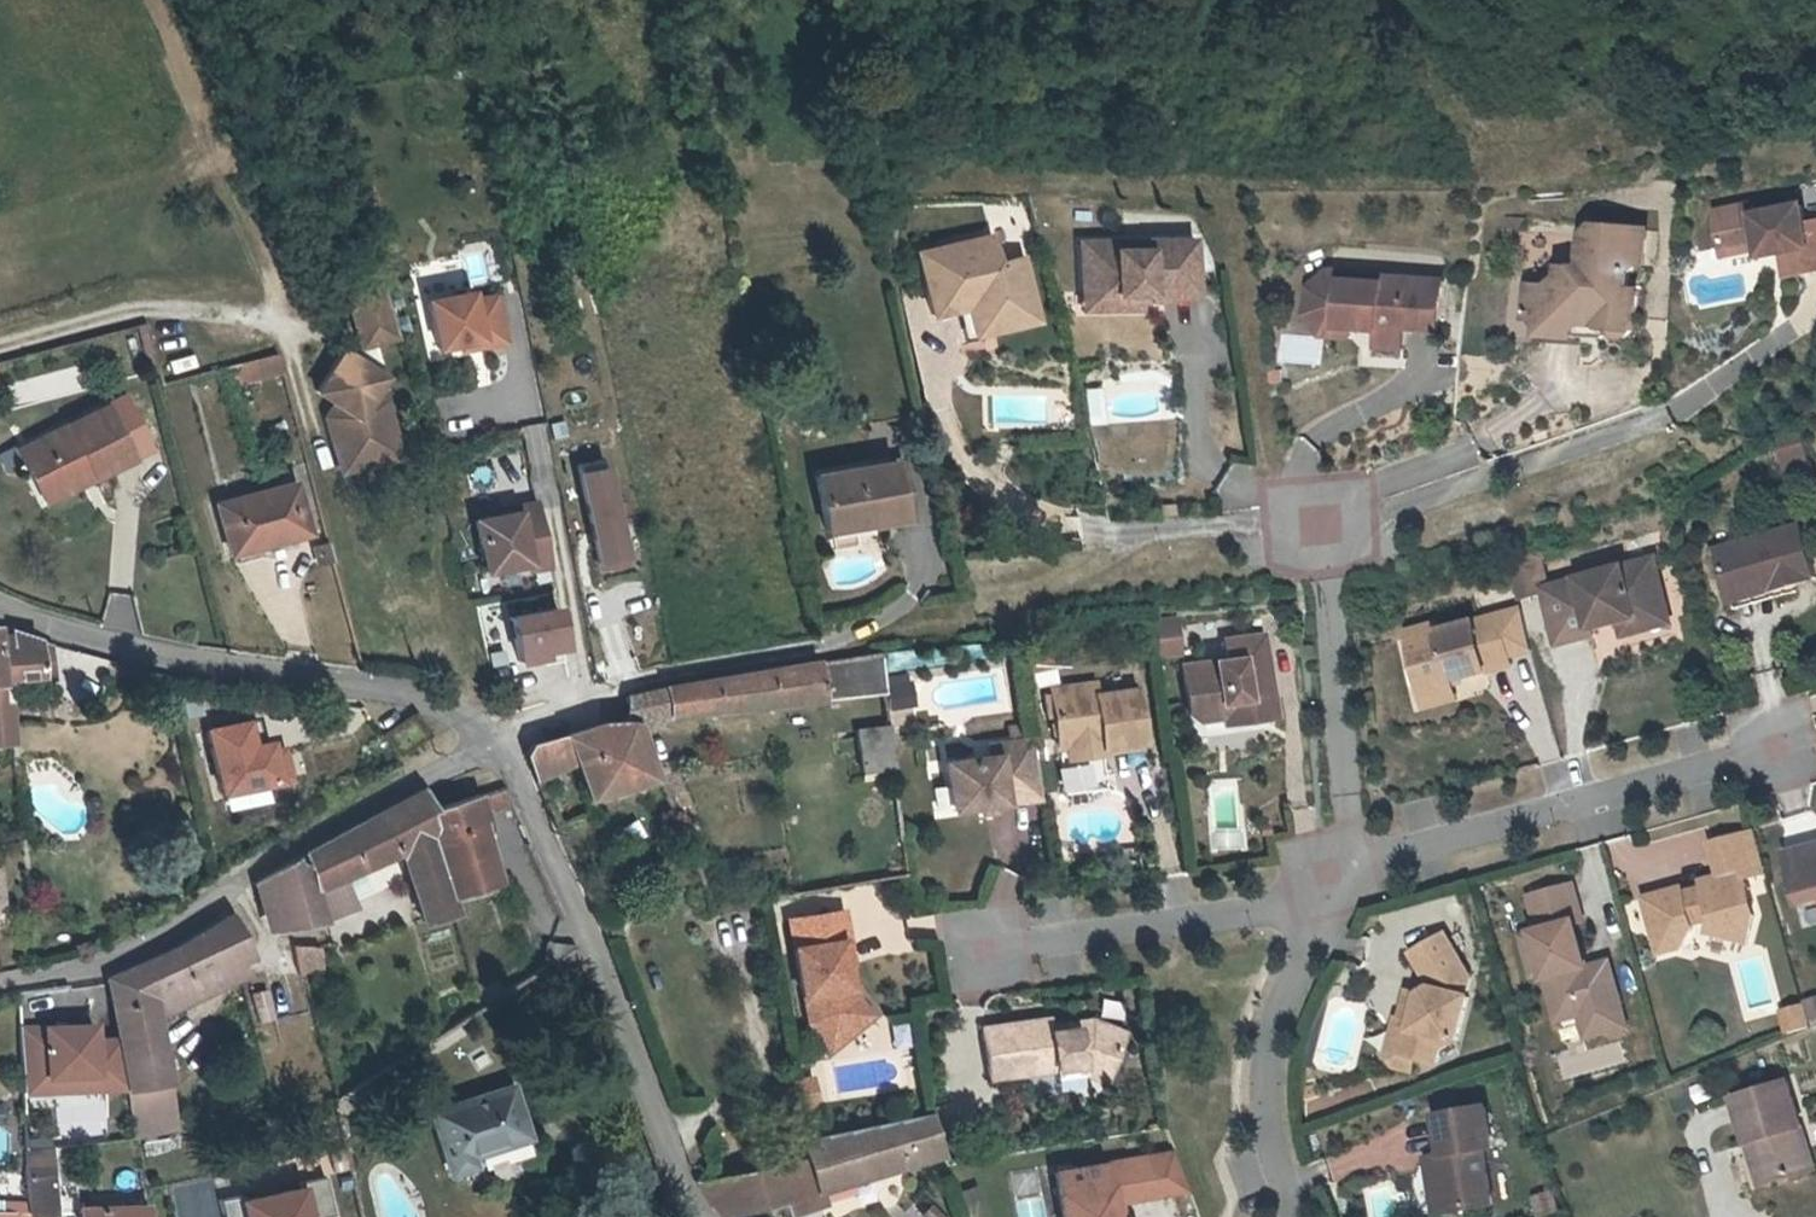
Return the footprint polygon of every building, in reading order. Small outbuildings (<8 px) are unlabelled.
[(1797,275),(1815,270),(1815,219),(1806,221),(1803,203),(1755,213),(1753,202),(1723,208),(1714,210),(1721,244),(1730,242),(1732,253),(1760,247),(1762,256),(1784,252),(1792,250),(1797,275)] [(1528,316),(1510,315),(1509,340),(1578,342),(1610,344),(1611,335),(1626,336),(1634,330),(1635,311),(1638,312),(1639,289),(1630,289),(1631,271),(1640,263),(1646,264),(1648,228),(1593,224),(1584,232),(1583,267),(1561,266),(1560,276),(1549,286),(1530,284),(1529,292),(1528,316)] [(966,337),(1036,321),(1034,311),(1030,294),(1022,257),(997,263),(991,237),(918,253),(932,315),(960,309),(966,337)] [(1116,292),(1116,309),(1139,309),(1139,301),(1173,300),(1173,295),(1197,294),(1196,240),(1080,241),(1082,293),(1116,292)] [(1723,255),(1732,253),(1730,242),(1721,244),(1723,255)] [(1789,276),(1797,275),(1792,250),(1784,252),(1789,276)] [(1352,338),(1353,329),(1329,327),(1316,312),(1317,292),(1332,279),(1357,281),(1358,272),(1330,270),(1309,287),(1307,315),(1324,336),(1352,338)] [(1380,332),(1406,334),(1407,328),(1440,331),(1443,280),(1390,276),(1389,283),(1357,281),(1332,279),(1317,292),(1316,312),(1329,327),(1353,329),(1363,330),(1378,331),(1379,332),(1380,332)] [(385,288),(349,297),(360,342),(373,339),(374,341),(397,334),(385,288)] [(482,292),(432,302),(442,353),(463,349),(464,354),(510,345),(500,295),(484,298),(482,292)] [(1082,310),(1116,309),(1116,292),(1082,293),(1082,310)] [(1405,349),(1406,334),(1380,332),(1379,347),(1405,349)] [(374,341),(373,339),(360,342),(362,350),(358,357),(353,354),(342,348),(315,389),(332,400),(341,406),(330,421),(337,443),(360,458),(385,420),(362,406),(372,391),(383,375),(378,372),(381,368),(374,341)] [(360,342),(353,354),(358,357),(362,350),(360,342)] [(276,354),(225,368),(230,385),(280,372),(276,354)] [(341,406),(332,400),(323,414),(338,471),(400,454),(386,400),(372,391),(362,406),(385,420),(360,458),(337,443),(330,421),(341,406)] [(103,405),(29,442),(36,456),(23,462),(42,499),(91,475),(87,467),(125,448),(103,405)] [(1795,416),(1774,430),(1777,439),(1800,432),(1795,416)] [(1086,425),(1077,426),(1079,443),(1089,441),(1086,425)] [(1800,432),(1777,439),(1783,459),(1806,453),(1800,432)] [(36,456),(29,442),(16,447),(23,462),(36,456)] [(87,467),(91,475),(129,456),(125,448),(87,467)] [(1806,453),(1783,459),(1785,466),(1808,459),(1806,453)] [(818,476),(828,531),(861,525),(904,517),(900,492),(907,490),(902,460),(818,476)] [(615,469),(582,475),(601,570),(633,564),(615,469)] [(235,556),(312,534),(298,485),(222,507),(235,556)] [(543,551),(535,504),(515,508),(516,513),(475,521),(484,572),(526,565),(526,564),(524,554),(543,551)] [(1797,524),(1715,550),(1730,596),(1769,585),(1771,589),(1792,583),(1813,577),(1797,524)] [(861,525),(828,531),(831,550),(864,543),(861,525)] [(325,539),(312,543),(317,560),(330,556),(325,539)] [(543,551),(524,554),(526,564),(526,565),(527,570),(546,567),(543,551)] [(1531,556),(1506,563),(1516,596),(1539,590),(1540,590),(1531,556)] [(1540,590),(1539,590),(1555,646),(1590,636),(1588,630),(1616,623),(1630,618),(1632,624),(1664,615),(1648,559),(1540,590)] [(1769,585),(1730,596),(1734,610),(1773,597),(1771,589),(1769,585)] [(129,631),(137,597),(108,590),(100,623),(129,631)] [(510,614),(517,664),(568,657),(562,608),(510,614)] [(1530,650),(1519,608),(1496,614),(1507,656),(1530,650)] [(1418,686),(1448,679),(1449,681),(1450,680),(1509,665),(1507,656),(1496,614),(1437,630),(1436,628),(1405,636),(1418,686)] [(1630,618),(1616,623),(1620,637),(1666,624),(1664,615),(1632,624),(1630,618)] [(1176,617),(1153,619),(1155,659),(1179,657),(1176,617)] [(7,673),(52,670),(51,638),(9,626),(0,622),(0,673),(7,673)] [(1186,713),(1229,708),(1231,723),(1273,717),(1262,635),(1223,641),(1225,660),(1180,667),(1186,713)] [(662,690),(666,718),(886,692),(881,651),(689,683),(662,690)] [(892,710),(915,706),(909,671),(886,675),(892,710)] [(1423,707),(1455,698),(1450,680),(1449,681),(1448,679),(1418,686),(1423,707)] [(1065,747),(1100,742),(1101,748),(1102,748),(1142,743),(1135,690),(1095,695),(1094,683),(1049,689),(1057,747),(1059,747),(1065,747)] [(11,736),(9,700),(1,701),(0,686),(0,737),(11,736)] [(634,723),(636,729),(666,718),(662,690),(626,699),(627,703),(631,723),(634,723)] [(1229,708),(1186,713),(1196,720),(1221,717),(1222,724),(1231,723),(1229,708)] [(269,790),(294,786),(287,742),(258,746),(254,723),(208,729),(219,808),(271,801),(269,790)] [(634,723),(631,723),(602,724),(533,746),(525,757),(534,780),(555,768),(573,762),(587,798),(651,781),(636,729),(634,723)] [(889,726),(856,730),(861,773),(894,770),(889,726)] [(1019,726),(1008,728),(1010,742),(1021,741),(1019,726)] [(989,757),(944,763),(951,811),(979,806),(994,805),(1039,798),(1035,763),(1031,739),(1021,741),(1010,742),(995,744),(996,756),(989,757)] [(1066,759),(1103,754),(1102,748),(1101,748),(1100,742),(1065,747),(1066,759)] [(995,744),(988,745),(989,757),(996,756),(995,744)] [(667,804),(682,799),(673,774),(657,779),(667,804)] [(496,808),(513,802),(506,786),(490,792),(496,808)] [(307,855),(325,912),(349,902),(338,874),(355,869),(371,862),(387,854),(402,845),(427,916),(458,910),(453,892),(431,810),(425,789),(307,855)] [(431,810),(453,892),(496,879),(472,799),(471,797),(431,810)] [(994,805),(979,806),(981,814),(996,812),(994,805)] [(1748,832),(1759,872),(1765,871),(1754,830),(1748,832)] [(1684,899),(1680,885),(1643,896),(1659,952),(1680,946),(1691,926),(1691,922),(1711,917),(1707,931),(1746,941),(1753,914),(1743,877),(1759,872),(1748,832),(1710,842),(1719,875),(1700,880),(1704,893),(1684,899)] [(1787,852),(1802,902),(1815,897),(1815,843),(1787,852)] [(307,855),(271,875),(279,904),(284,923),(326,916),(325,912),(307,855)] [(279,904),(271,875),(259,884),(266,909),(279,904)] [(1628,1027),(1610,961),(1587,967),(1575,923),(1583,921),(1572,883),(1529,896),(1540,932),(1523,936),(1529,958),(1541,955),(1546,972),(1555,1006),(1577,1000),(1581,1015),(1588,1038),(1628,1027)] [(104,977),(113,1027),(150,1011),(156,1009),(149,992),(227,956),(243,949),(236,931),(225,915),(179,943),(167,951),(104,977)] [(809,1027),(831,1054),(847,1040),(841,1033),(854,1022),(844,1011),(842,995),(851,993),(851,992),(847,969),(843,947),(849,946),(844,916),(790,925),(803,1001),(805,1001),(809,1027)] [(1402,1053),(1417,1057),(1437,1062),(1440,1048),(1451,1041),(1457,1042),(1469,996),(1466,995),(1471,977),(1444,933),(1411,953),(1429,981),(1432,987),(1421,993),(1414,991),(1409,990),(1402,1017),(1401,1018),(1407,1030),(1402,1053)] [(327,969),(323,945),(297,948),(301,973),(327,969)] [(843,947),(847,969),(853,968),(849,946),(843,947)] [(1541,955),(1529,958),(1535,976),(1546,972),(1541,955)] [(149,992),(156,1009),(238,976),(227,956),(149,992)] [(1429,981),(1414,991),(1421,993),(1432,987),(1429,981)] [(252,1024),(276,1018),(269,989),(245,995),(252,1024)] [(854,1022),(841,1033),(847,1040),(871,1020),(859,1004),(857,991),(851,992),(851,993),(842,995),(844,1011),(854,1022)] [(1813,1022),(1815,1021),(1815,999),(1807,1002),(1813,1022)] [(1577,1000),(1555,1006),(1560,1021),(1581,1015),(1577,1000)] [(1803,1003),(1782,1009),(1789,1031),(1810,1025),(1803,1003)] [(123,1085),(123,1088),(162,1081),(150,1011),(113,1027),(115,1037),(123,1085)] [(1394,1065),(1414,1070),(1417,1057),(1402,1053),(1407,1030),(1401,1018),(1402,1017),(1397,1016),(1388,1053),(1394,1065)] [(989,1080),(1055,1070),(1085,1065),(1108,1073),(1124,1032),(1092,1019),(1075,1022),(1077,1029),(1051,1033),(1050,1026),(1049,1020),(981,1030),(989,1080)] [(1075,1022),(1050,1026),(1051,1033),(1077,1029),(1075,1022)] [(18,1090),(123,1085),(115,1037),(89,1039),(88,1024),(15,1027),(18,1090)] [(1104,1083),(1108,1073),(1085,1065),(1055,1070),(1056,1079),(1083,1075),(1104,1083)] [(127,1111),(140,1109),(166,1104),(162,1081),(123,1088),(127,1111)] [(813,1082),(792,1085),(796,1111),(817,1108),(813,1082)] [(1731,1100),(1758,1187),(1815,1169),(1788,1083),(1731,1100)] [(528,1139),(512,1090),(434,1116),(454,1174),(475,1167),(472,1158),(528,1139)] [(1483,1148),(1493,1146),(1486,1107),(1430,1118),(1436,1157),(1422,1160),(1432,1216),(1452,1216),(1494,1210),(1483,1148)] [(140,1109),(127,1111),(128,1119),(141,1116),(140,1109)] [(929,1120),(802,1146),(807,1165),(811,1164),(819,1190),(941,1154),(929,1120)] [(25,1145),(28,1211),(76,1211),(76,1176),(55,1177),(53,1144),(25,1145)] [(1054,1216),(1113,1216),(1112,1209),(1186,1196),(1171,1151),(1046,1175),(1054,1216)] [(811,1164),(807,1165),(768,1172),(781,1206),(785,1216),(796,1216),(824,1206),(819,1190),(811,1164)] [(768,1172),(698,1185),(717,1216),(781,1206),(768,1172)] [(308,1182),(313,1216),(336,1216),(331,1179),(308,1182)] [(306,1189),(242,1199),(245,1216),(310,1216),(306,1189)] [(1533,1197),(1539,1216),(1549,1216),(1561,1213),(1554,1190),(1533,1197)] [(829,1212),(861,1207),(858,1191),(827,1196),(829,1212)] [(240,1199),(224,1200),(226,1216),(242,1216),(240,1199)] [(149,1204),(93,1206),(93,1200),(84,1200),(84,1211),(88,1212),(88,1216),(151,1216),(149,1204)] [(922,1216),(940,1216),(931,1207),(922,1216)]
